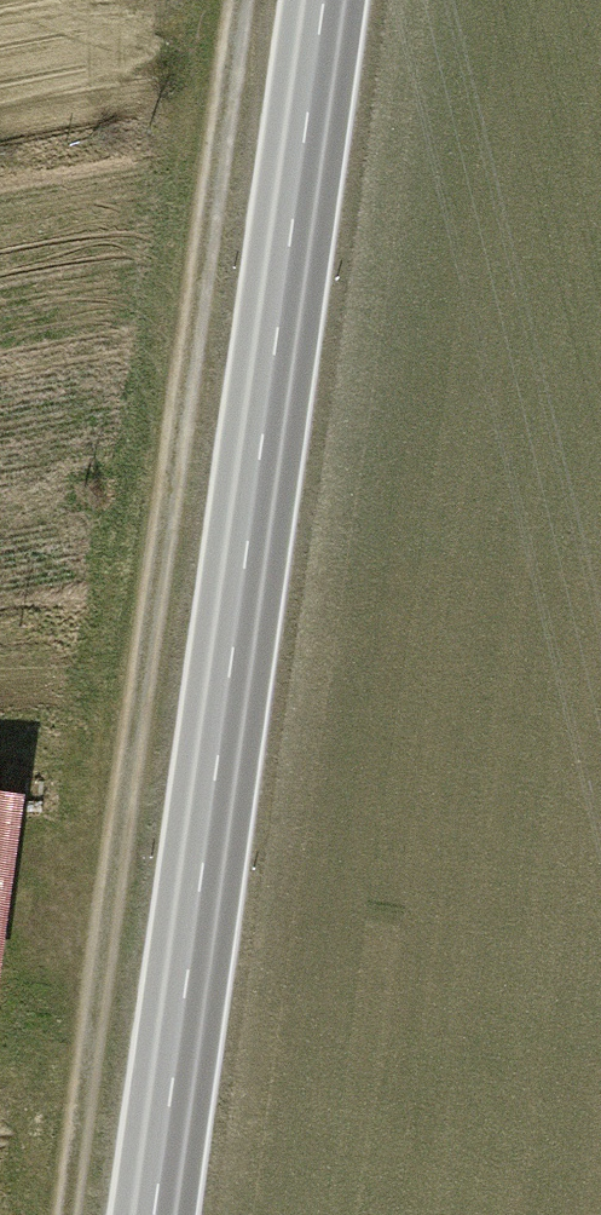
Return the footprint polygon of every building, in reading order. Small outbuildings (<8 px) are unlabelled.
[(4,1009),(35,790),(0,785),(0,1009),(4,1009)]
